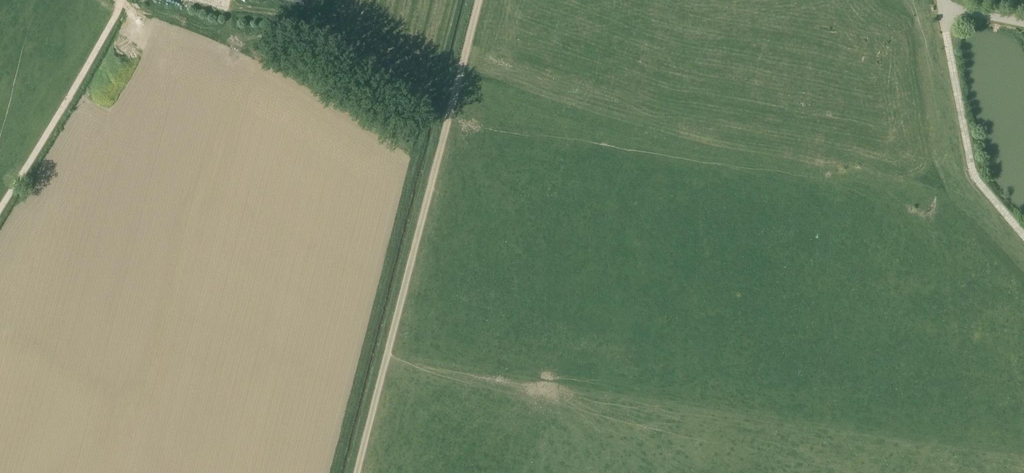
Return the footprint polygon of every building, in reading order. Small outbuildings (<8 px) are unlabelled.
[(176,0),(167,0),(166,10),(175,11),(176,0)]
